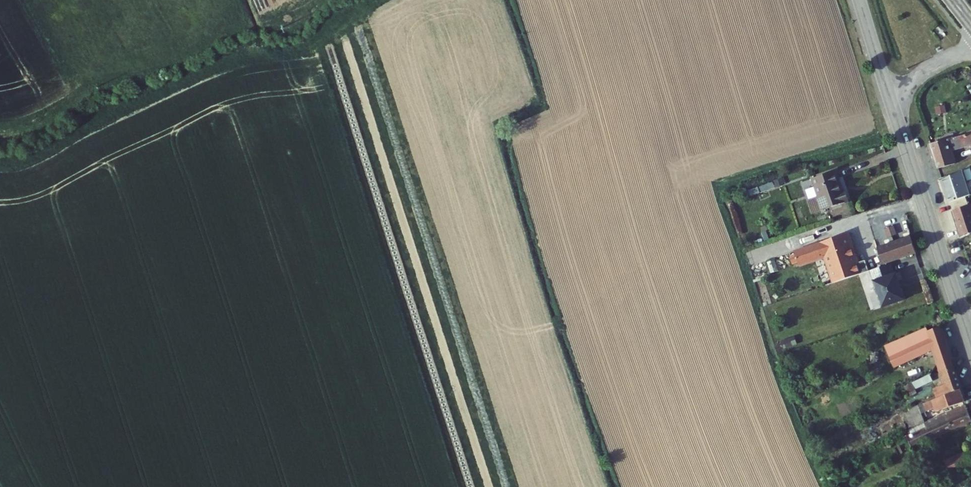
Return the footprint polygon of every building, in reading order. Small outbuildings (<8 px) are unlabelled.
[(932,109),(934,116),(942,114),(941,107),(932,109)] [(928,146),(936,171),(954,165),(949,151),(970,144),(970,134),(928,146)] [(967,169),(939,180),(947,203),(967,197),(963,183),(970,181),(967,169)] [(835,175),(811,183),(818,201),(823,200),(827,213),(849,205),(845,195),(840,197),(839,191),(841,191),(835,175)] [(823,200),(818,201),(823,214),(827,213),(823,200)] [(950,214),(959,239),(970,234),(970,208),(970,207),(950,214)] [(832,285),(867,272),(863,261),(854,264),(847,243),(849,242),(847,234),(811,247),(816,261),(823,259),(832,285)] [(908,237),(882,246),(887,263),(897,260),(914,254),(908,237)] [(881,265),(887,263),(882,246),(875,248),(881,265)] [(805,261),(802,253),(793,256),(796,265),(805,261)] [(892,275),(888,265),(868,272),(880,308),(903,301),(899,289),(897,282),(894,274),(892,275)] [(937,327),(925,334),(885,355),(891,367),(930,349),(936,365),(948,360),(937,327)] [(923,330),(884,352),(885,355),(925,334),(923,330)] [(806,334),(792,338),(795,346),(809,341),(806,334)] [(948,360),(936,365),(938,371),(950,366),(948,360)] [(951,369),(939,374),(943,383),(933,386),(937,397),(946,393),(958,389),(951,369)] [(928,376),(907,387),(909,391),(930,381),(928,376)] [(962,403),(958,389),(946,393),(947,396),(921,404),(924,411),(933,409),(934,414),(962,403)] [(916,427),(918,426),(922,424),(919,416),(925,414),(924,411),(921,404),(917,407),(915,402),(911,403),(913,408),(908,409),(916,427)] [(920,430),(904,438),(909,451),(968,423),(963,407),(922,424),(918,426),(920,430)] [(943,463),(949,476),(970,466),(970,450),(943,463)]
